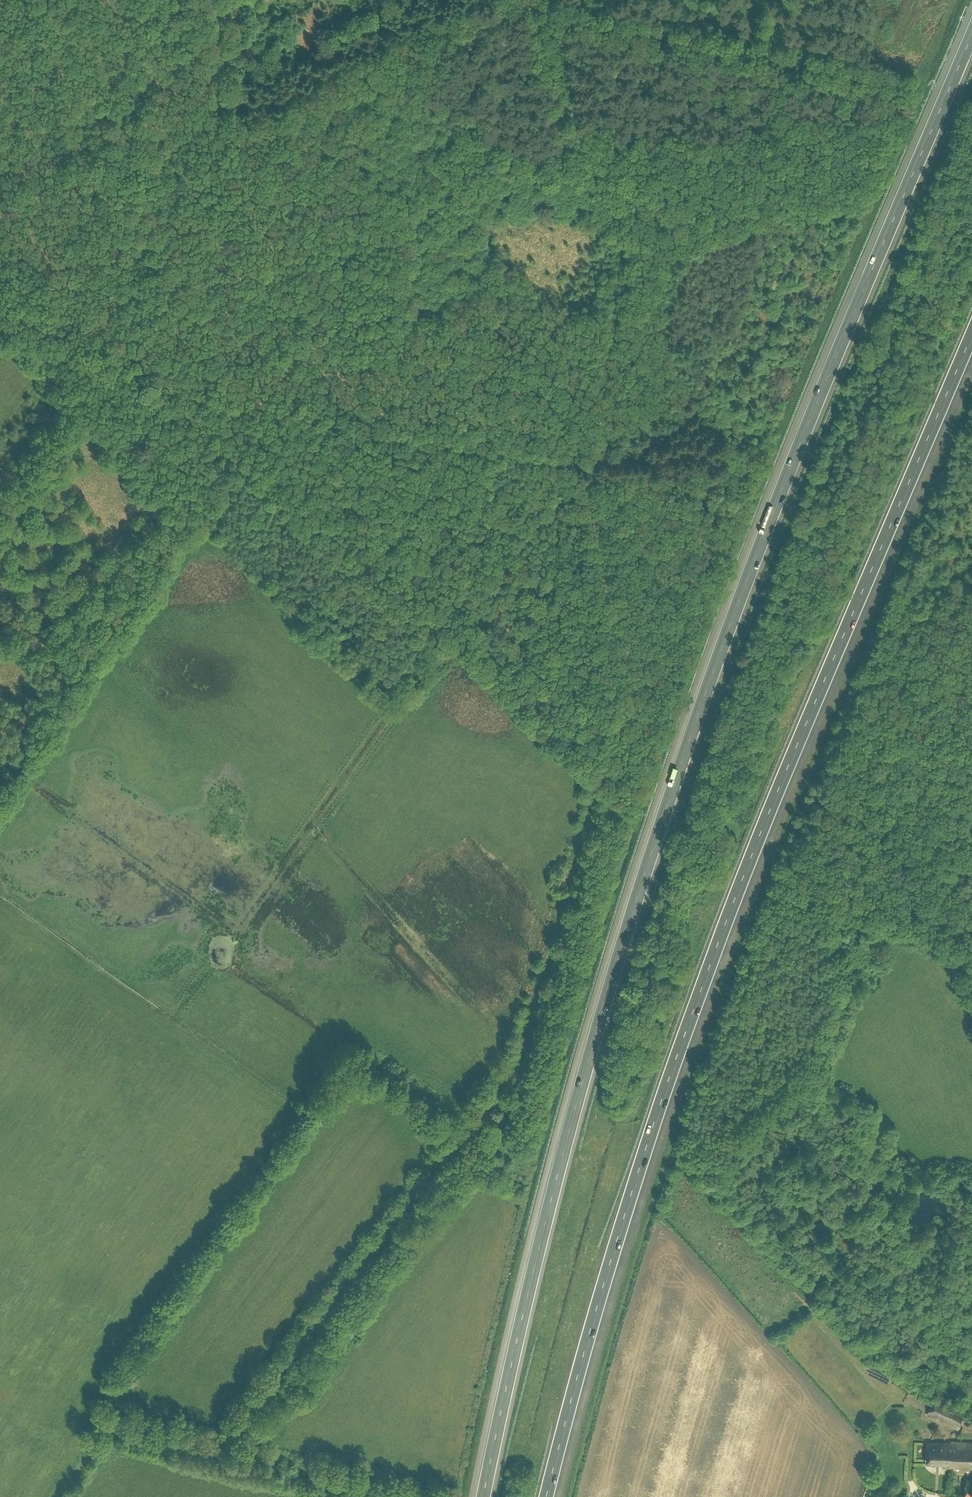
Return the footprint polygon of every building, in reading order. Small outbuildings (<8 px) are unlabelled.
[(952,1406),(966,1412),(970,1404),(956,1398),(952,1406)] [(959,1429),(965,1414),(934,1399),(927,1414),(959,1429)] [(952,1442),(928,1441),(927,1462),(944,1462),(944,1467),(952,1467),(952,1459),(957,1459),(957,1453),(958,1454),(958,1441),(952,1441),(952,1442)] [(952,1467),(971,1468),(971,1441),(958,1441),(958,1454),(957,1453),(957,1459),(952,1459),(952,1467)] [(966,1480),(964,1496),(969,1496),(971,1496),(971,1480),(966,1480)]
